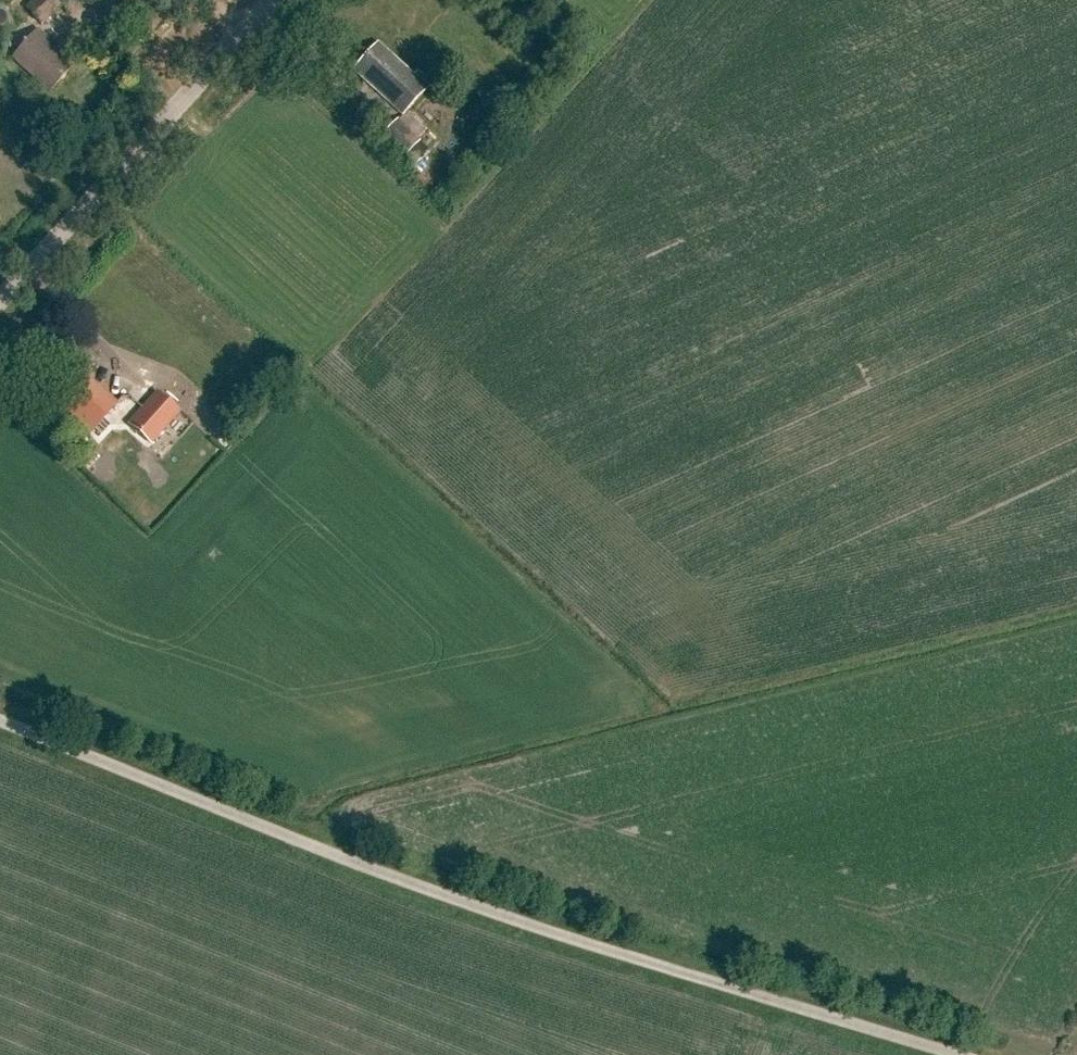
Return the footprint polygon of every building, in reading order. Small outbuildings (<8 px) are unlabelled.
[(25,9),(43,25),(65,0),(33,0),(25,9)] [(75,64),(38,30),(12,58),(50,93),(75,64)] [(377,44),(353,71),(403,116),(431,86),(417,73),(414,77),(377,44)] [(381,137),(405,158),(420,142),(397,120),(381,137)] [(79,371),(54,398),(91,432),(116,405),(79,371)] [(157,391),(127,425),(152,446),(181,413),(157,391)]
